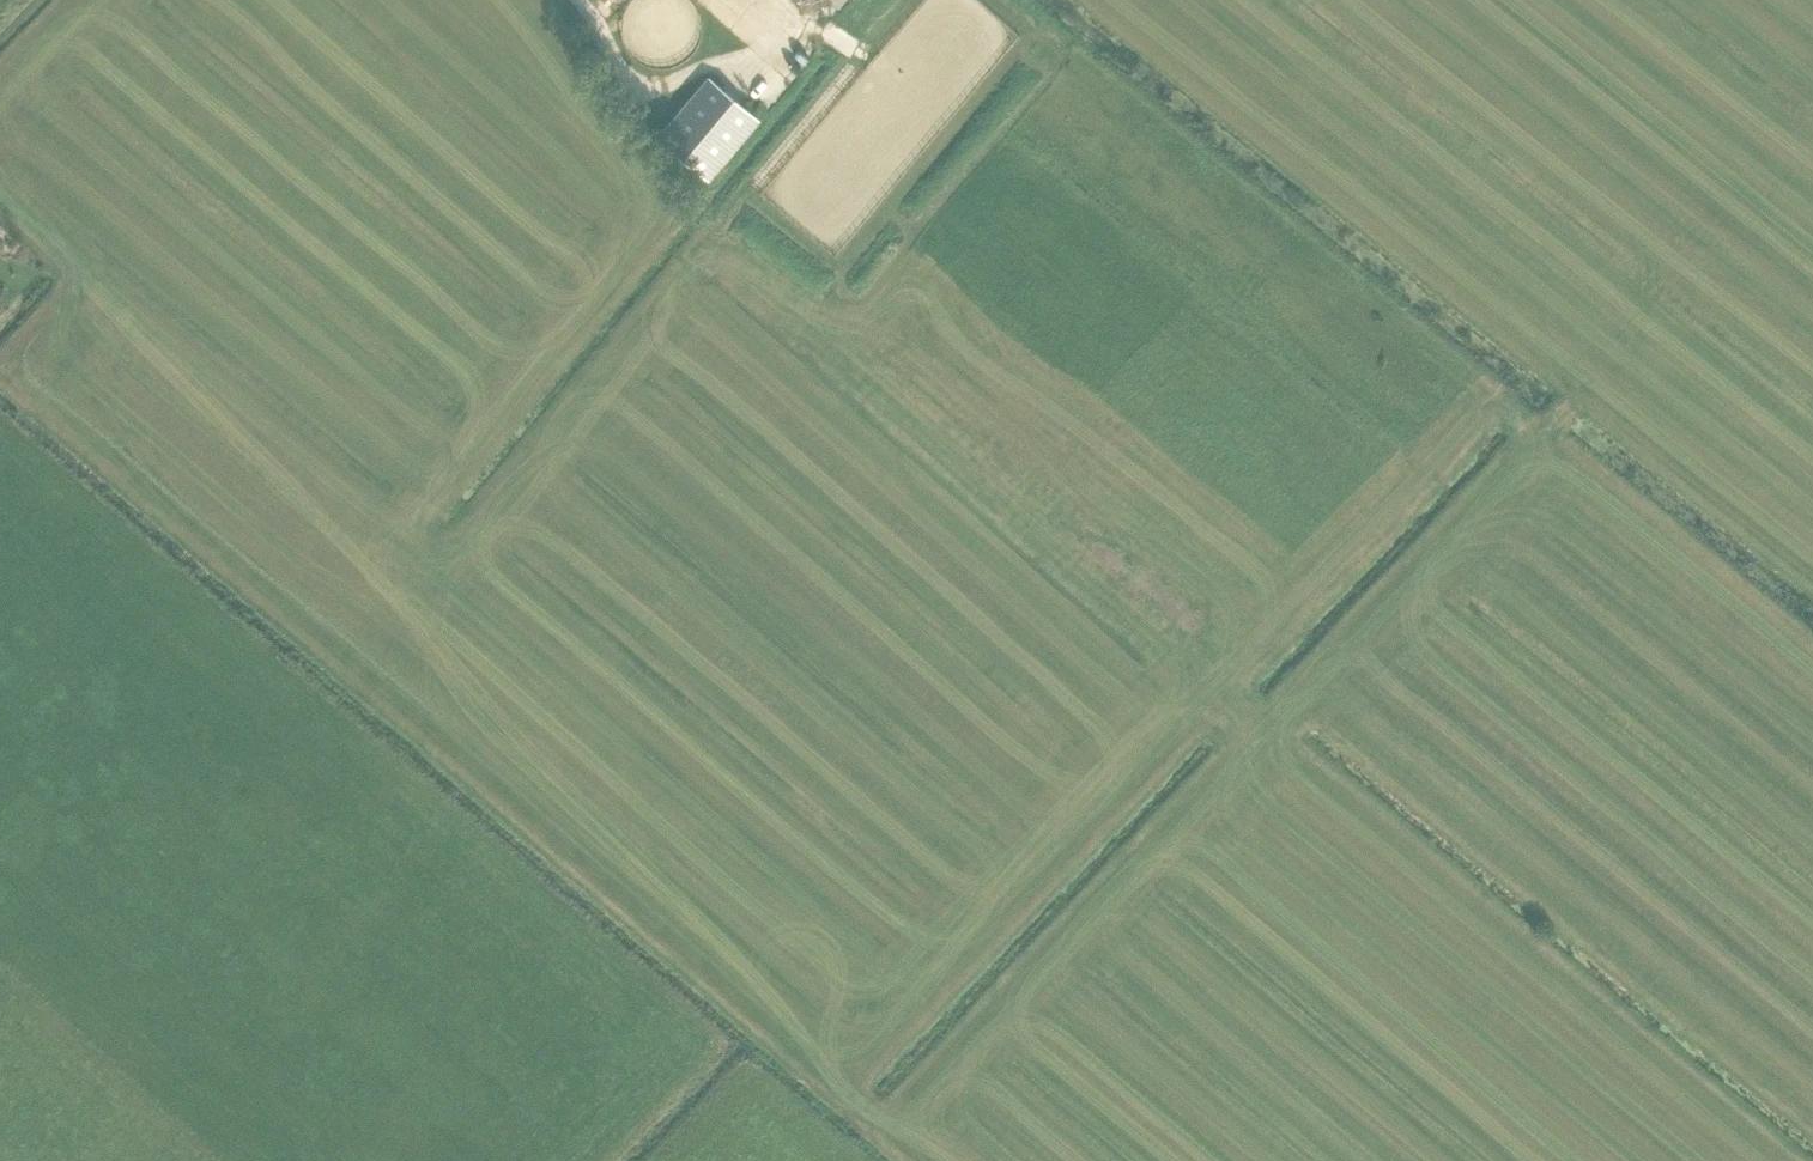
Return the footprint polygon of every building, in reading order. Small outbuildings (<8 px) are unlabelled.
[(710,178),(758,119),(708,78),(660,136),(710,178)]
